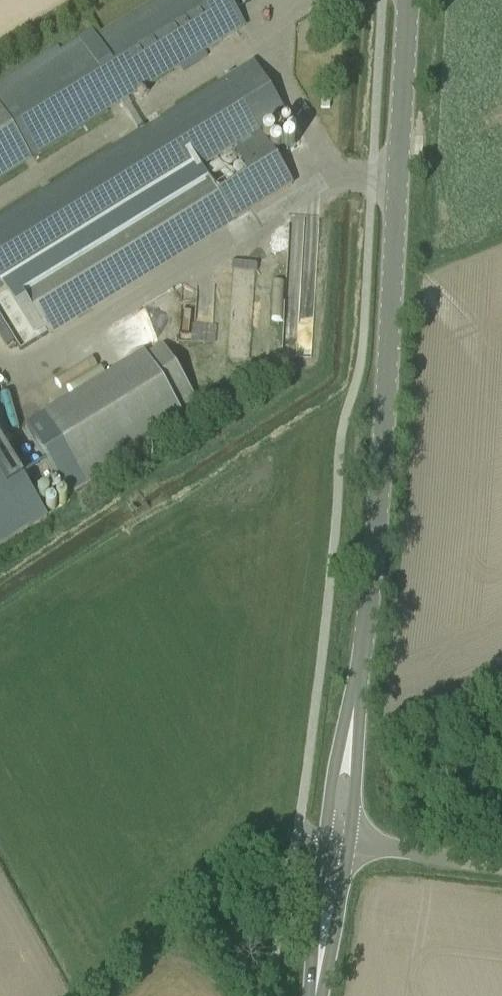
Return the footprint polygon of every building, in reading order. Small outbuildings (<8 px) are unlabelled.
[(30,158),(227,37),(245,26),(228,0),(156,0),(0,95),(0,176),(30,158)] [(0,219),(0,315),(22,351),(47,335),(275,195),(292,185),(259,131),(285,115),(253,63),(236,74),(0,219)] [(311,355),(316,215),(290,214),(285,354),(311,355)] [(186,422),(179,410),(196,400),(164,347),(146,357),(144,354),(42,417),(84,485),(186,422)] [(46,516),(0,440),(0,544),(46,516)]
